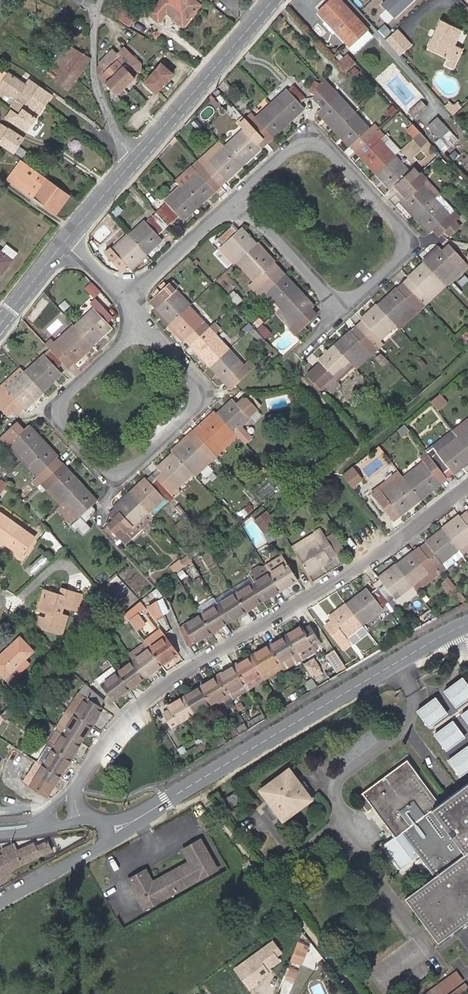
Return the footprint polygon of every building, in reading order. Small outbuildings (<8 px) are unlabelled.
[(194,0),(160,0),(149,13),(158,22),(166,13),(183,26),(200,5),(194,0)] [(319,12),(354,51),(371,35),(340,0),(332,0),(319,12)] [(393,18),(412,0),(386,0),(381,5),(393,18)] [(123,6),(116,18),(129,26),(136,14),(123,6)] [(451,51),(459,55),(461,50),(453,46),(461,31),(439,21),(426,49),(446,59),(447,59),(451,51)] [(385,41),(399,56),(411,45),(397,29),(385,41)] [(55,64),(76,78),(89,59),(67,45),(55,64)] [(97,66),(98,74),(102,80),(116,96),(134,78),(128,72),(131,68),(136,63),(122,50),(117,54),(109,48),(97,66)] [(451,69),(455,63),(459,55),(451,51),(447,59),(446,59),(443,66),(449,68),(451,69)] [(348,69),(355,63),(347,55),(343,59),(339,55),(336,58),(340,62),(337,64),(344,73),(348,69)] [(161,63),(145,82),(156,92),(173,73),(161,63)] [(47,77),(67,91),(76,78),(55,64),(47,77)] [(131,68),(128,72),(134,78),(137,74),(131,68)] [(23,108),(31,96),(45,105),(51,94),(29,80),(25,84),(22,89),(16,84),(19,80),(9,73),(8,74),(1,69),(0,72),(0,95),(2,97),(4,95),(6,91),(11,95),(17,98),(10,108),(19,113),(20,112),(23,108)] [(335,131),(355,112),(323,78),(322,79),(319,84),(314,94),(312,98),(315,102),(321,108),(319,110),(317,111),(335,131)] [(22,89),(25,84),(19,80),(16,84),(22,89)] [(310,91),(314,94),(319,84),(314,82),(310,91)] [(270,104),(288,123),(304,109),(300,104),(306,98),(294,85),(288,91),(286,89),(270,104)] [(31,96),(23,108),(36,117),(45,105),(31,96)] [(443,105),(451,115),(460,106),(455,100),(452,103),(450,104),(447,101),(443,105)] [(421,101),(408,112),(414,118),(426,107),(421,101)] [(279,132),(288,123),(270,104),(254,119),(250,114),(245,119),(262,139),(268,134),(272,138),(279,132)] [(36,117),(23,108),(20,112),(19,113),(18,115),(11,110),(5,118),(26,133),(36,117)] [(369,128),(355,112),(335,131),(336,133),(350,147),(355,142),(360,148),(379,130),(380,129),(375,123),(369,128)] [(428,126),(440,139),(449,131),(437,117),(428,126)] [(262,139),(245,119),(244,118),(238,124),(243,129),(224,147),(242,166),(261,149),(256,144),(262,139)] [(413,139),(420,132),(413,124),(406,131),(413,139)] [(5,127),(0,133),(0,142),(10,129),(5,127)] [(10,129),(0,142),(14,152),(18,145),(22,138),(10,129)] [(384,135),(379,130),(360,148),(365,153),(360,158),(375,174),(395,156),(380,139),(384,135)] [(454,136),(449,131),(440,139),(445,144),(454,136)] [(421,133),(420,132),(413,139),(420,147),(427,141),(421,133)] [(267,144),(272,138),(268,134),(262,139),(267,144)] [(262,139),(256,144),(261,149),(267,144),(262,139)] [(219,141),(203,156),(208,161),(224,147),(219,141)] [(355,153),(360,148),(355,142),(350,147),(355,153)] [(27,151),(18,145),(14,152),(23,158),(27,151)] [(203,156),(197,161),(198,162),(203,168),(216,182),(218,184),(224,179),(226,181),(242,166),(224,147),(208,161),(203,156)] [(365,153),(360,148),(355,153),(360,158),(365,153)] [(402,163),(395,156),(375,174),(390,190),(395,186),(400,192),(419,173),(414,168),(410,172),(407,168),(412,163),(407,158),(402,163)] [(14,183),(27,165),(21,161),(8,179),(14,183)] [(198,162),(192,167),(197,173),(203,168),(198,162)] [(69,195),(27,165),(14,183),(55,214),(69,195)] [(181,187),(199,206),(215,191),(211,187),(216,182),(203,168),(197,173),(192,167),(185,173),(190,178),(181,187)] [(424,169),(419,173),(400,192),(405,197),(400,202),(405,207),(414,217),(439,195),(425,179),(429,174),(424,169)] [(185,173),(176,181),(181,187),(190,178),(185,173)] [(395,196),(400,192),(395,186),(390,190),(395,196)] [(183,221),(199,206),(181,187),(165,201),(166,202),(156,212),(168,226),(179,216),(183,221)] [(405,197),(400,192),(395,196),(400,202),(405,197)] [(459,217),(439,195),(414,217),(427,231),(429,233),(433,230),(439,236),(444,231),(455,221),(459,217)] [(12,202),(5,197),(1,203),(7,208),(12,202)] [(117,209),(110,215),(114,220),(121,214),(117,209)] [(144,220),(128,235),(132,240),(146,255),(153,248),(162,240),(158,235),(168,226),(156,212),(146,222),(144,220)] [(460,226),(455,221),(444,231),(448,235),(460,226)] [(237,261),(256,243),(242,228),(237,232),(232,227),(219,238),(225,244),(223,246),(237,261)] [(107,255),(120,269),(126,264),(129,267),(130,268),(131,269),(146,255),(132,240),(128,235),(107,255)] [(274,263),(256,243),(237,261),(255,281),(248,287),(253,293),(275,273),(269,267),(274,263)] [(439,247),(423,261),(446,286),(467,265),(448,244),(442,250),(439,247)] [(0,252),(0,273),(2,274),(17,254),(5,246),(0,252)] [(234,264),(237,261),(223,246),(220,249),(231,260),(234,264)] [(446,286),(423,261),(422,262),(409,275),(407,277),(410,280),(412,282),(406,287),(420,303),(424,306),(446,286)] [(269,267),(275,273),(279,268),(275,264),(274,263),(269,267)] [(123,273),(129,267),(126,264),(120,269),(123,273)] [(279,268),(275,273),(280,279),(285,274),(279,268)] [(259,299),(263,295),(266,293),(280,308),(296,293),(297,292),(299,290),(288,277),(285,274),(280,279),(275,273),(253,293),(259,299)] [(410,280),(407,277),(401,282),(405,285),(410,280)] [(156,307),(170,323),(189,306),(175,290),(179,286),(172,279),(154,296),(160,304),(156,307)] [(399,290),(405,285),(401,282),(396,287),(397,288),(399,290)] [(395,326),(420,303),(406,287),(400,292),(399,290),(397,288),(394,292),(392,290),(385,297),(376,305),(395,326)] [(313,305),(299,290),(297,292),(296,293),(280,308),(295,324),(290,329),(288,330),(290,333),(294,337),(315,317),(309,310),(314,306),(313,305)] [(238,293),(237,293),(232,298),(237,304),(243,299),(238,293)] [(277,311),(280,308),(266,293),(263,295),(277,311)] [(154,296),(150,300),(156,307),(160,304),(154,296)] [(94,345),(112,328),(108,323),(113,318),(99,303),(94,308),(93,307),(74,325),(92,345),(94,346),(94,345)] [(424,306),(420,303),(395,326),(399,330),(424,306)] [(395,326),(376,305),(372,310),(361,320),(364,323),(366,325),(360,330),(378,349),(383,345),(380,341),(395,326)] [(189,336),(194,341),(209,328),(189,306),(170,323),(185,340),(189,336)] [(167,326),(170,323),(156,307),(153,310),(167,326)] [(275,313),(290,329),(295,324),(280,308),(277,311),(275,313)] [(264,324),(271,316),(269,314),(267,315),(265,313),(254,323),(258,328),(261,326),(263,324),(264,324)] [(364,323),(361,320),(355,325),(359,328),(364,323)] [(215,322),(209,328),(215,334),(220,329),(215,322)] [(170,323),(167,326),(182,342),(185,340),(170,323)] [(74,364),(94,346),(92,345),(74,325),(55,343),(51,339),(45,344),(51,350),(64,364),(69,359),(74,364)] [(353,334),(359,328),(355,325),(350,331),(351,332),(353,334)] [(258,328),(256,330),(263,338),(268,333),(261,326),(258,328)] [(196,352),(210,367),(219,358),(229,349),(215,334),(209,328),(194,341),(199,347),(195,351),(196,352)] [(222,329),(218,332),(228,343),(232,339),(222,329)] [(346,336),(345,335),(335,345),(333,346),(353,367),(356,370),(378,349),(360,330),(354,336),(353,334),(351,332),(346,336)] [(190,345),(194,341),(189,336),(185,340),(190,345)] [(190,345),(195,351),(199,347),(194,341),(190,345)] [(353,367),(333,346),(318,360),(322,365),(313,373),(325,386),(331,393),(339,385),(337,382),(353,367)] [(250,373),(243,365),(229,349),(219,358),(210,367),(219,377),(221,380),(224,382),(228,379),(235,386),(250,373)] [(58,369),(64,364),(51,350),(46,356),(44,355),(25,373),(44,393),(45,391),(62,375),(61,373),(58,369)] [(70,368),(74,364),(69,359),(64,364),(67,368),(68,369),(70,368)] [(248,359),(243,365),(250,373),(255,367),(248,359)] [(61,373),(67,368),(64,364),(58,369),(61,373)] [(25,373),(20,367),(1,386),(6,391),(25,373)] [(44,393),(25,373),(6,391),(8,392),(0,399),(0,409),(7,416),(12,413),(20,406),(23,410),(15,417),(20,417),(19,416),(20,414),(24,411),(42,394),(44,393)] [(320,391),(325,386),(313,373),(309,378),(320,391)] [(225,384),(230,390),(235,386),(228,379),(224,382),(225,384)] [(440,394),(431,402),(438,411),(447,403),(440,394)] [(231,398),(216,413),(236,433),(240,438),(246,444),(252,438),(242,427),(251,419),(248,417),(255,411),(244,398),(241,398),(235,403),(231,398)] [(20,406),(12,413),(15,417),(23,410),(20,406)] [(192,431),(198,438),(204,433),(199,427),(216,413),(213,411),(192,431)] [(216,413),(199,427),(204,433),(198,438),(214,454),(236,433),(216,413)] [(467,451),(467,418),(452,431),(467,451)] [(410,430),(404,423),(400,428),(405,434),(410,430)] [(41,439),(29,426),(23,431),(19,425),(4,439),(9,444),(7,445),(22,461),(43,442),(41,439)] [(198,438),(192,431),(171,451),(173,453),(188,437),(193,443),(198,438)] [(467,462),(467,451),(452,431),(432,447),(433,448),(427,453),(443,474),(449,470),(452,473),(453,474),(467,462)] [(236,433),(214,454),(216,456),(218,458),(240,438),(236,433)] [(173,453),(193,474),(195,477),(216,456),(198,438),(193,443),(188,437),(173,453)] [(43,442),(22,461),(37,477),(30,483),(35,489),(41,483),(58,468),(53,462),(58,458),(43,442)] [(403,478),(420,500),(421,499),(422,498),(441,484),(441,483),(442,483),(440,482),(438,478),(443,474),(427,453),(426,452),(420,457),(423,462),(403,478)] [(162,473),(156,479),(174,498),(180,493),(177,489),(193,474),(173,453),(157,467),(159,469),(162,473)] [(63,463),(58,458),(53,462),(58,468),(63,463)] [(68,469),(63,463),(58,468),(63,474),(68,469)] [(360,479),(352,467),(342,475),(346,481),(350,487),(360,479)] [(63,474),(58,468),(41,483),(61,505),(83,485),(68,469),(63,474)] [(153,474),(156,479),(162,473),(159,469),(153,474)] [(398,471),(378,488),(382,494),(403,478),(398,471)] [(156,479),(153,474),(147,480),(151,484),(156,479)] [(129,493),(151,517),(167,502),(169,503),(174,498),(156,479),(151,484),(147,480),(145,478),(129,493)] [(399,516),(420,500),(403,478),(382,494),(378,488),(370,494),(389,517),(396,512),(399,516)] [(61,505),(57,508),(72,524),(70,526),(75,531),(77,529),(83,536),(91,529),(86,523),(95,515),(95,510),(92,506),(98,501),(83,485),(61,505)] [(111,506),(113,508),(129,493),(127,491),(112,504),(111,506)] [(108,525),(120,539),(125,544),(153,518),(151,517),(129,493),(113,508),(118,514),(112,518),(114,520),(108,525)] [(107,513),(112,518),(118,514),(113,508),(112,509),(109,511),(108,512),(107,513)] [(276,523),(267,511),(254,520),(264,533),(276,523)] [(459,516),(464,522),(467,518),(467,513),(467,511),(459,516)] [(396,519),(399,516),(396,512),(389,517),(392,522),(396,519)] [(22,555),(34,538),(0,514),(0,540),(22,555)] [(442,529),(462,555),(467,551),(467,518),(464,522),(459,516),(448,525),(442,529)] [(120,539),(108,525),(103,529),(116,542),(120,539)] [(278,529),(272,534),(276,540),(282,536),(278,529)] [(317,540),(295,553),(299,560),(308,574),(330,562),(331,561),(330,559),(337,554),(326,537),(321,529),(314,534),(317,540)] [(429,548),(423,552),(440,573),(462,555),(442,529),(425,543),(429,548)] [(326,537),(337,554),(344,550),(333,533),(326,537)] [(286,539),(295,553),(317,540),(314,534),(296,545),(290,536),(286,539)] [(425,543),(419,547),(423,552),(429,548),(425,543)] [(423,552),(419,547),(415,550),(412,552),(416,557),(423,552)] [(395,565),(412,586),(416,592),(440,573),(423,552),(416,557),(412,552),(408,556),(395,565)] [(266,567),(281,590),(288,586),(287,584),(297,578),(295,575),(283,556),(266,567)] [(377,589),(387,603),(393,610),(399,605),(395,599),(412,586),(395,565),(383,575),(378,579),(382,585),(377,589)] [(272,592),(274,595),(281,590),(266,567),(250,578),(262,599),(272,592)] [(110,582),(103,588),(123,611),(137,599),(116,574),(109,581),(110,582)] [(449,576),(444,580),(445,580),(455,593),(460,590),(449,576)] [(232,589),(246,612),(253,608),(254,607),(252,605),(262,599),(250,578),(232,589)] [(455,593),(445,580),(442,582),(451,594),(450,595),(452,597),(455,593)] [(416,592),(412,586),(395,599),(399,605),(416,592)] [(367,588),(345,604),(362,625),(383,609),(382,607),(387,603),(377,589),(371,593),(367,588)] [(61,596),(44,591),(38,609),(48,612),(46,619),(40,618),(37,627),(61,634),(67,617),(61,615),(63,607),(77,611),(82,594),(62,589),(61,596)] [(214,600),(217,604),(227,621),(236,614),(238,616),(246,612),(232,589),(214,600)] [(467,601),(460,590),(455,593),(463,603),(467,601)] [(157,600),(162,614),(169,611),(163,597),(157,600)] [(156,619),(162,614),(157,600),(147,607),(156,619)] [(200,615),(212,633),(220,627),(219,625),(227,621),(217,604),(200,615)] [(362,625),(345,604),(343,606),(328,617),(332,623),(326,628),(343,650),(367,631),(362,625)] [(202,635),(204,637),(212,633),(200,615),(183,626),(192,641),(202,635)] [(133,623),(140,630),(146,625),(140,617),(133,623)] [(287,637),(300,659),(301,660),(316,651),(311,644),(318,640),(309,625),(303,629),(302,627),(287,637)] [(187,645),(192,641),(183,626),(180,628),(187,645)] [(145,642),(162,665),(165,663),(169,660),(168,658),(176,651),(160,630),(145,642)] [(283,670),(300,659),(287,637),(278,642),(277,640),(269,645),(280,663),(282,668),(283,670)] [(29,639),(24,643),(20,639),(0,657),(0,673),(5,678),(32,652),(29,648),(34,644),(29,639)] [(154,669),(155,670),(157,669),(162,665),(145,642),(129,654),(133,660),(145,676),(154,669)] [(280,663),(269,645),(262,649),(261,650),(262,652),(252,658),(262,674),(265,679),(282,668),(280,663)] [(332,647),(324,652),(338,674),(346,669),(332,647)] [(242,661),(234,666),(245,684),(262,674),(252,658),(244,663),(242,661)] [(133,660),(117,672),(130,689),(131,688),(138,683),(137,682),(145,676),(133,660)] [(305,667),(310,676),(320,671),(314,661),(305,667)] [(70,672),(63,664),(57,669),(64,677),(70,672)] [(228,673),(218,679),(231,699),(248,689),(245,684),(234,666),(226,670),(228,673)] [(121,694),(122,695),(123,694),(130,689),(117,672),(113,667),(97,680),(112,700),(121,694)] [(245,684),(248,689),(265,679),(262,674),(245,684)] [(445,689),(457,707),(467,700),(467,681),(464,675),(445,689)] [(207,682),(199,687),(213,710),(231,699),(218,679),(209,684),(207,682)] [(100,706),(103,700),(86,684),(68,711),(92,726),(95,722),(98,718),(96,717),(102,708),(100,706)] [(213,710),(199,687),(191,691),(192,694),(184,699),(196,720),(213,710)] [(295,701),(300,697),(297,692),(292,695),(295,701)] [(449,713),(437,696),(417,710),(429,727),(449,713)] [(174,733),(196,720),(184,699),(169,708),(170,709),(163,714),(174,733)] [(246,706),(237,711),(240,715),(248,710),(246,706)] [(14,713),(9,707),(2,714),(6,719),(14,713)] [(87,734),(92,726),(68,711),(58,728),(80,741),(85,733),(87,734)] [(266,719),(262,713),(248,721),(252,727),(266,719)] [(466,736),(453,719),(435,734),(447,750),(466,736)] [(248,729),(244,722),(237,727),(241,733),(248,729)] [(47,745),(71,760),(73,757),(76,752),(74,751),(80,741),(58,728),(47,745)] [(209,743),(212,748),(225,740),(222,735),(209,743)] [(448,760),(461,777),(467,771),(467,744),(448,760)] [(64,768),(66,768),(71,760),(47,745),(35,764),(24,783),(47,797),(50,793),(48,792),(57,778),(64,768)] [(183,745),(179,748),(182,754),(187,751),(183,745)] [(459,790),(447,798),(439,804),(407,759),(363,792),(374,807),(389,829),(395,836),(401,832),(434,877),(405,898),(437,942),(467,920),(467,783),(459,790)] [(288,816),(306,802),(303,798),(308,795),(311,798),(315,796),(306,784),(302,787),(299,783),(296,779),(289,769),(260,790),(271,804),(274,808),(271,811),(279,823),(283,820),(280,816),(285,813),(288,816)] [(236,791),(225,797),(230,807),(241,801),(236,791)] [(216,869),(215,866),(200,839),(185,847),(183,848),(189,861),(152,881),(145,869),(128,878),(144,908),(216,869)] [(16,867),(52,851),(48,841),(36,847),(34,843),(17,850),(13,843),(1,850),(2,855),(0,856),(0,877),(16,867)] [(277,939),(272,942),(280,953),(285,949),(277,939)] [(280,953),(272,942),(240,966),(254,986),(262,981),(260,978),(272,969),(270,966),(283,957),(280,953)] [(297,942),(291,960),(302,964),(307,951),(301,949),(303,945),(297,942)] [(424,993),(446,993),(463,981),(455,971),(424,993)] [(450,993),(467,993),(467,988),(465,983),(450,993)]
